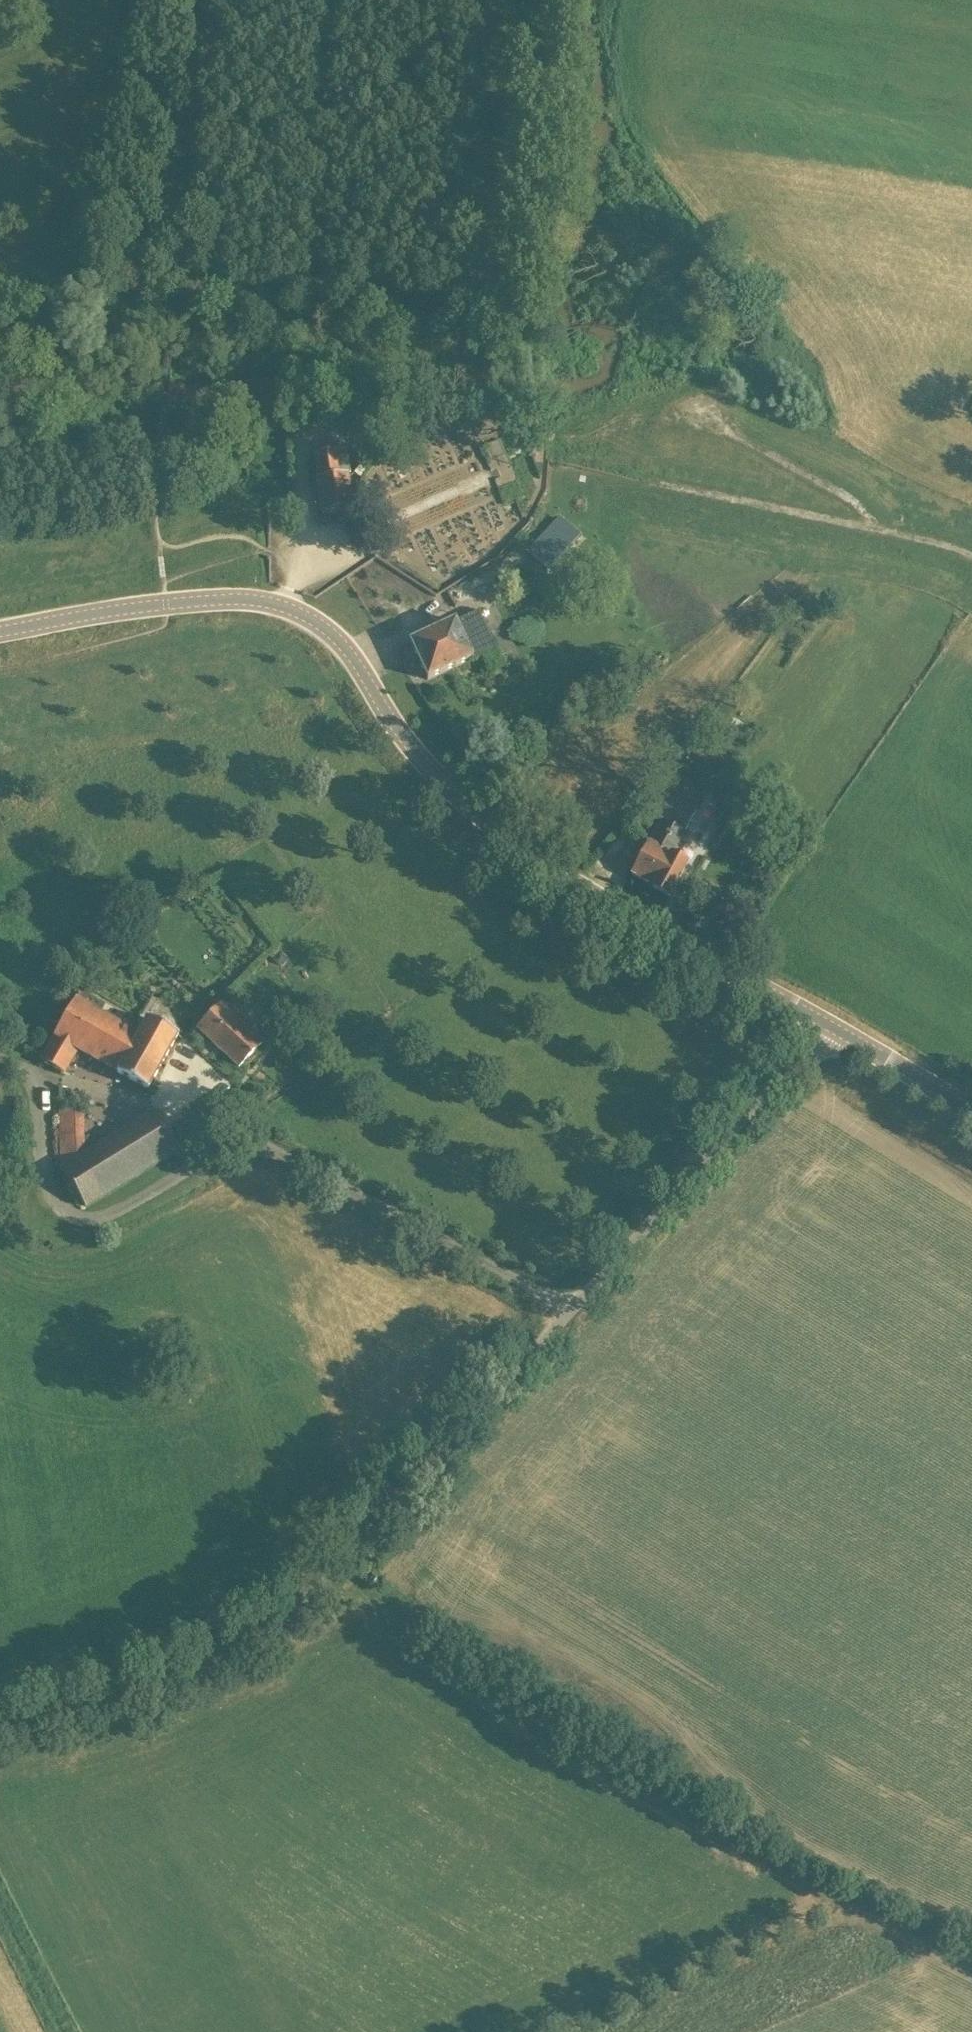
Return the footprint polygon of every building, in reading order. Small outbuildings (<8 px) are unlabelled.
[(480,446),(495,481),(505,503),(524,495),(499,437),(480,446)] [(337,450),(315,454),(319,478),(316,479),(322,514),(354,509),(351,490),(349,473),(341,475),(337,450)] [(364,458),(354,472),(361,477),(371,463),(364,458)] [(529,551),(548,569),(579,536),(560,518),(529,551)] [(457,619),(410,641),(428,679),(498,646),(481,611),(458,622),(457,619)] [(653,887),(669,896),(688,863),(673,855),(694,817),(691,816),(706,789),(673,771),(665,785),(659,798),(655,796),(647,811),(663,819),(632,874),(654,886),(653,887)] [(84,1001),(75,996),(41,1058),(65,1072),(77,1051),(148,1089),(179,1034),(147,1016),(141,1027),(137,1025),(135,1029),(90,1004),(92,1001),(86,998),(84,1001)] [(263,1041),(222,1002),(198,1028),(239,1066),(263,1041)] [(180,1148),(156,1110),(84,1154),(83,1108),(60,1109),(62,1168),(86,1207),(180,1148)] [(365,1579),(371,1583),(376,1577),(370,1573),(365,1579)]
